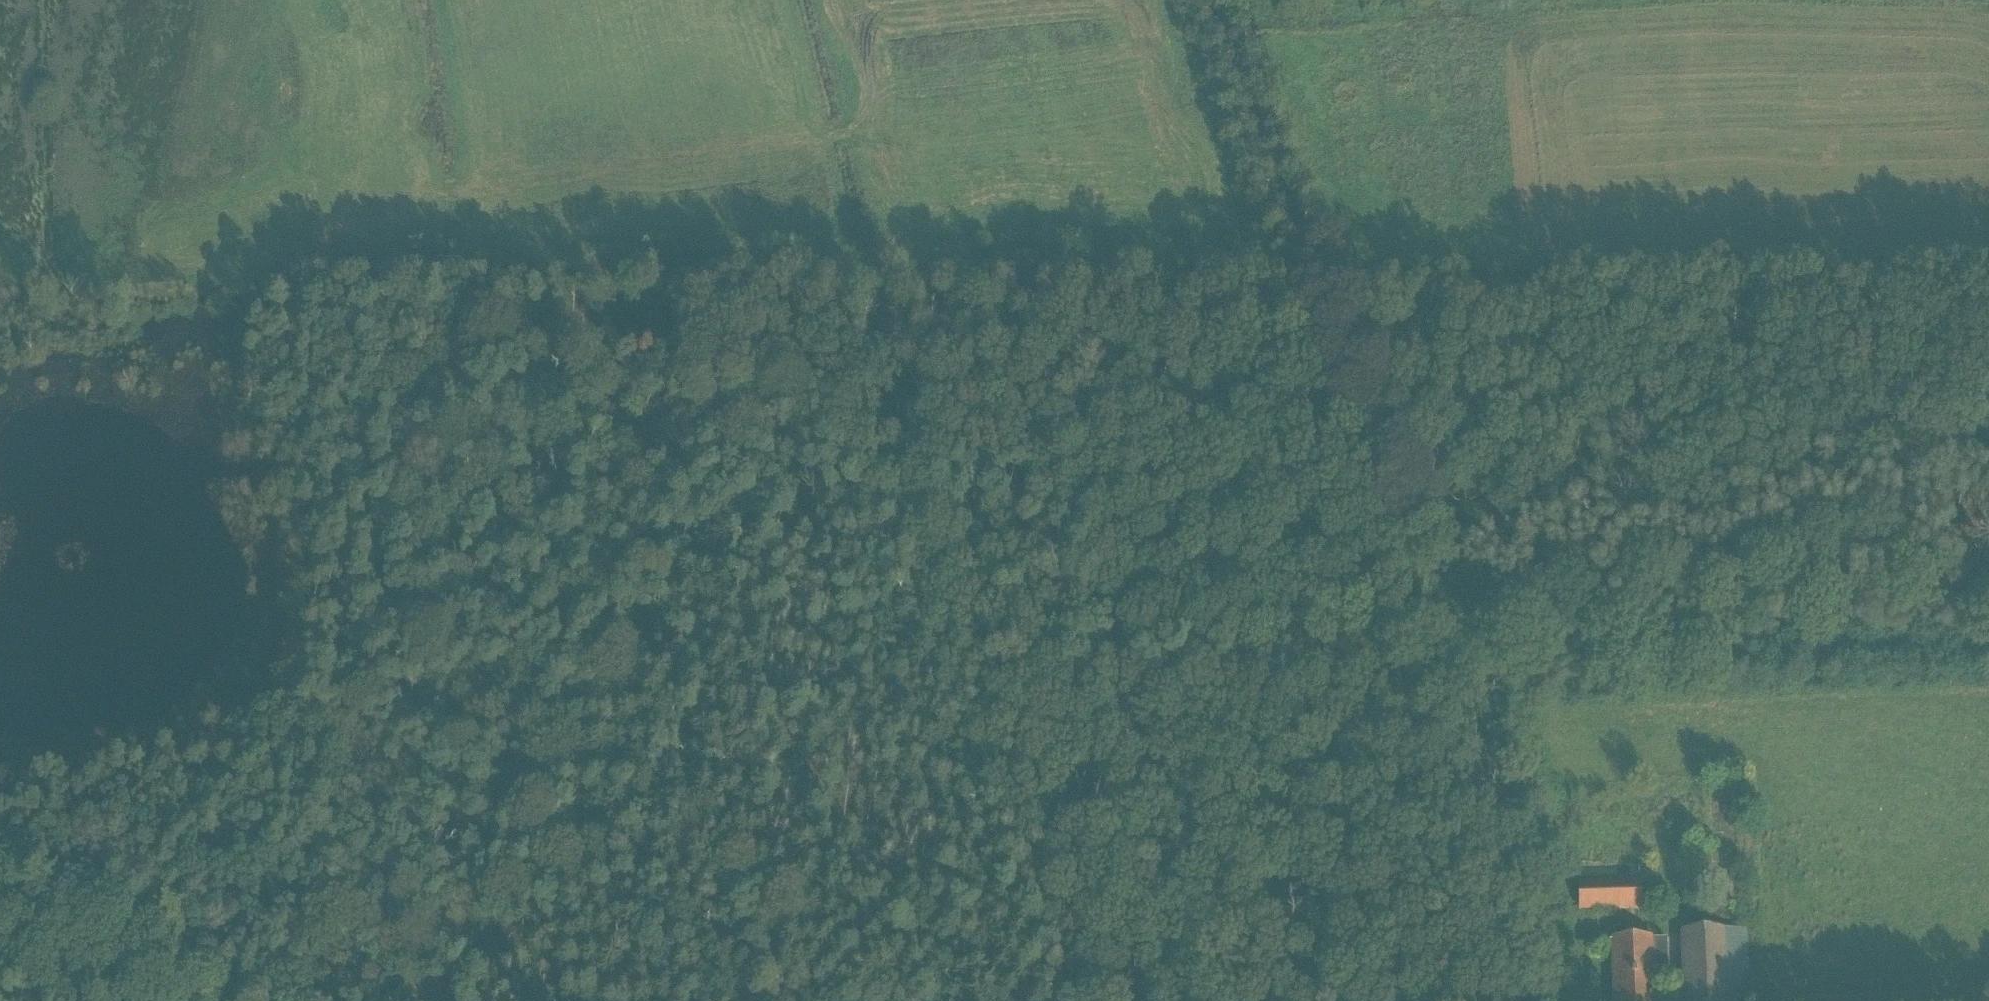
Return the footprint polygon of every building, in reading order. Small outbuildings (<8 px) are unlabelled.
[(1578,911),(1641,909),(1640,881),(1577,882),(1578,911)] [(1745,989),(1743,932),(1682,934),(1683,991),(1684,1000),(1746,1000),(1745,989)] [(1667,954),(1667,940),(1653,941),(1653,939),(1611,940),(1613,993),(1613,1000),(1654,1000),(1653,975),(1667,974),(1667,954)]
